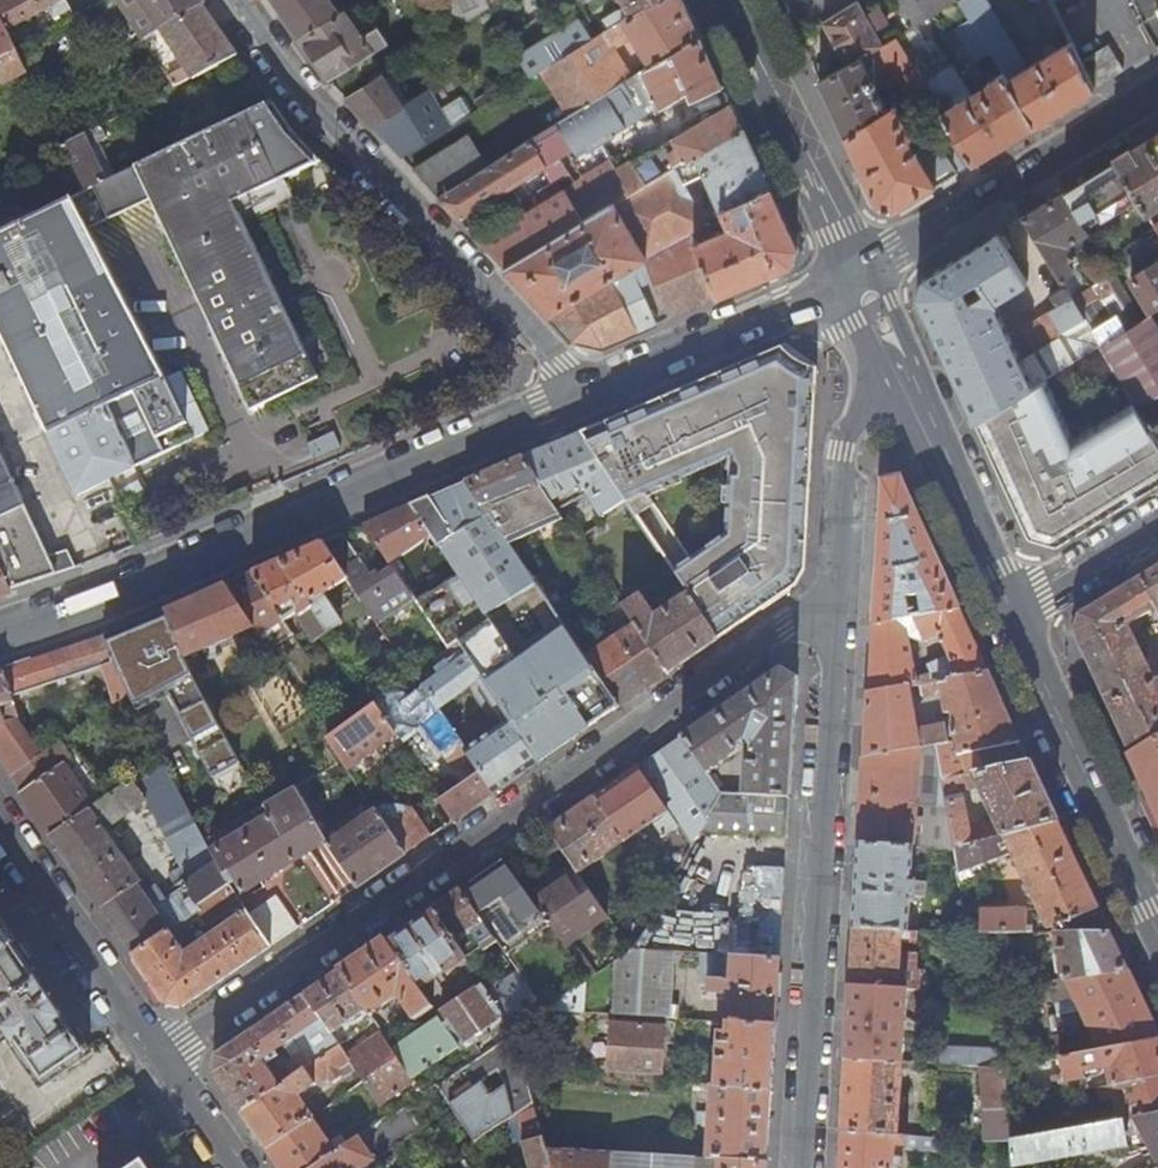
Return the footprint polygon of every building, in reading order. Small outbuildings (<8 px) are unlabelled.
[(67,0),(7,0),(0,4),(0,11),(9,30),(60,2),(66,13),(72,9),(67,0)] [(203,6),(199,0),(120,0),(145,39),(203,6)] [(300,38),(341,13),(331,0),(273,0),(300,38)] [(461,26),(493,6),(490,0),(450,0),(461,26)] [(495,11),(502,7),(503,1),(503,0),(490,0),(493,6),(495,11)] [(700,35),(684,0),(654,0),(617,23),(593,38),(541,71),(570,116),(700,35)] [(568,0),(549,0),(554,8),(568,0)] [(654,0),(624,0),(629,8),(617,11),(612,14),(617,23),(654,0)] [(959,1),(960,0),(897,0),(895,1),(911,28),(959,1)] [(1092,89),(1079,61),(1070,42),(1056,51),(1052,44),(1043,49),(1047,56),(1022,71),(1024,63),(985,0),(960,0),(959,1),(1002,72),(1034,125),(1066,106),(1092,89)] [(1062,26),(1050,0),(1031,0),(1038,2),(1052,31),(1062,26)] [(824,21),(848,66),(882,46),(874,32),(865,15),(857,1),(824,21)] [(176,87),(238,55),(203,6),(145,39),(176,87)] [(495,13),(507,38),(515,32),(505,6),(495,13)] [(877,8),(865,15),(874,32),(887,24),(877,8)] [(300,38),(330,79),(388,43),(379,27),(363,36),(346,10),(341,13),(300,38)] [(29,72),(9,30),(0,11),(0,78),(3,84),(29,72)] [(537,73),(541,71),(593,38),(581,20),(525,53),(537,73)] [(479,241),(506,269),(613,205),(662,176),(648,153),(616,172),(572,199),(566,189),(573,184),(557,159),(573,148),(577,155),(637,119),(635,117),(645,111),(642,105),(656,97),(660,107),(688,89),(692,98),(723,85),(700,35),(570,116),(490,166),(440,198),(460,220),(543,168),(551,183),(539,190),(546,200),(515,219),(479,241)] [(848,66),(820,82),(845,138),(887,112),(875,86),(880,84),(877,77),(872,79),(869,72),(888,60),(900,78),(888,81),(893,91),(904,87),(910,98),(927,87),(925,84),(897,37),(882,46),(848,66)] [(1092,89),(1123,70),(1106,43),(1079,61),(1092,89)] [(509,89),(531,76),(524,66),(503,79),(509,89)] [(948,121),(974,163),(1034,125),(1002,72),(988,81),(991,86),(960,106),(957,101),(948,106),(946,103),(950,87),(942,74),(925,84),(927,87),(936,101),(948,121)] [(346,96),(402,157),(477,111),(466,93),(442,107),(430,89),(403,105),(383,73),(346,96)] [(887,112),(845,138),(877,208),(894,212),(957,173),(935,137),(914,150),(909,140),(912,138),(902,122),(936,101),(927,87),(910,98),(887,112)] [(273,101),(173,149),(166,153),(107,181),(85,192),(58,204),(39,214),(19,224),(0,233),(0,334),(2,333),(78,496),(210,432),(181,372),(166,380),(90,230),(153,199),(254,410),(320,378),(236,203),(322,163),(293,133),(273,101)] [(695,156),(742,128),(732,105),(673,139),(685,162),(695,156)] [(935,137),(957,173),(974,163),(948,121),(932,131),(935,137)] [(85,192),(107,181),(91,148),(106,141),(100,127),(64,146),(85,192)] [(724,212),(770,190),(742,128),(695,156),(722,213),(724,212)] [(1113,162),(1145,214),(1157,205),(1157,133),(1113,162)] [(440,198),(490,166),(472,135),(413,170),(440,198)] [(648,153),(662,176),(677,167),(685,162),(673,139),(648,153)] [(166,153),(173,149),(170,143),(164,146),(166,153)] [(609,162),(573,184),(566,189),(572,199),(616,172),(609,162)] [(1145,214),(1113,162),(1095,173),(1114,204),(1108,208),(1130,244),(1155,229),(1153,226),(1145,214)] [(662,176),(613,205),(645,259),(692,235),(689,228),(702,221),(677,167),(662,176)] [(508,209),(515,219),(546,200),(539,190),(508,209)] [(696,246),(718,298),(792,266),(797,248),(770,190),(724,212),(732,231),(696,246)] [(19,224),(39,214),(28,193),(9,203),(19,224)] [(1087,234),(1062,193),(1022,218),(1041,251),(1065,289),(1099,344),(1140,319),(1112,274),(1082,292),(1067,268),(1076,262),(1066,247),(1087,234)] [(645,259),(613,205),(506,269),(574,342),(603,348),(655,325),(639,287),(645,284),(637,266),(646,261),(645,259)] [(1026,283),(996,234),(923,279),(918,297),(943,351),(947,359),(975,421),(1041,380),(1099,344),(1065,289),(1049,298),(1055,308),(1019,330),(1033,354),(1019,362),(993,304),(1026,283)] [(646,261),(672,318),(718,298),(696,246),(692,235),(645,259),(646,261)] [(599,263),(588,243),(558,262),(569,281),(599,263)] [(1150,313),(1157,308),(1157,262),(1130,280),(1150,313)] [(1150,313),(1140,319),(1099,344),(1133,400),(1157,439),(1157,325),(1150,313)] [(777,537),(807,519),(816,360),(791,343),(579,434),(624,501),(680,584),(687,593),(777,537)] [(1041,380),(975,421),(1028,534),(1029,536),(1056,545),(1057,545),(1157,482),(1157,439),(1133,400),(1073,438),(1041,380)] [(624,501),(579,434),(522,458),(552,501),(579,482),(601,517),(602,516),(624,501)] [(12,592),(79,570),(70,550),(51,557),(0,445),(0,565),(12,592)] [(552,501),(522,458),(467,482),(507,543),(562,517),(552,501)] [(921,616),(959,609),(900,478),(882,481),(872,625),(909,618),(905,593),(916,592),(921,616)] [(538,762),(618,707),(584,656),(556,616),(507,543),(467,482),(411,506),(430,534),(490,623),(458,644),(481,678),(510,719),(538,762)] [(411,506),(366,526),(389,561),(430,534),(411,506)] [(566,523),(578,541),(591,533),(579,515),(566,523)] [(602,516),(601,517),(594,521),(598,527),(606,522),(602,516)] [(804,576),(807,519),(777,537),(785,549),(696,607),(717,638),(797,584),(804,576)] [(389,561),(394,568),(415,599),(419,604),(438,591),(454,612),(433,626),(449,649),(458,644),(490,623),(430,534),(389,561)] [(344,535),(322,544),(347,580),(376,624),(415,599),(394,568),(380,577),(369,559),(376,555),(368,543),(355,552),(344,535)] [(301,553),(281,562),(328,633),(341,624),(322,596),(347,580),(322,544),(301,553)] [(281,562),(253,574),(286,622),(295,616),(313,643),(328,633),(281,562)] [(12,592),(0,565),(0,596),(12,592)] [(1080,615),(1074,634),(1130,754),(1157,737),(1157,680),(1155,681),(1150,671),(1156,668),(1151,656),(1145,659),(1129,625),(1156,608),(1157,613),(1157,567),(1080,615)] [(253,574),(226,585),(261,639),(286,622),(253,574)] [(690,657),(717,638),(696,607),(687,593),(680,584),(656,600),(663,610),(654,615),(641,595),(623,607),(634,623),(668,673),(690,657)] [(226,585),(165,612),(181,651),(184,658),(235,637),(247,661),(269,651),(261,639),(226,585)] [(909,618),(921,616),(916,592),(905,593),(909,618)] [(872,625),(868,695),(911,687),(923,685),(988,673),(959,609),(921,616),(909,618),(872,625)] [(165,612),(104,637),(121,677),(181,651),(165,612)] [(618,707),(668,673),(634,623),(584,656),(618,707)] [(104,637),(48,656),(58,683),(103,668),(115,707),(129,697),(121,677),(104,637)] [(437,709),(481,678),(458,644),(449,649),(436,659),(441,666),(435,671),(427,665),(413,675),(422,688),(437,709)] [(17,719),(20,718),(13,698),(27,693),(58,683),(48,656),(0,672),(0,725),(17,719)] [(213,676),(228,670),(225,662),(210,668),(213,676)] [(275,730),(304,713),(277,665),(247,683),(275,730)] [(742,795),(789,798),(797,678),(781,669),(683,737),(721,794),(730,794),(715,770),(739,753),(742,748),(741,746),(747,742),(752,750),(750,764),(744,763),(742,795)] [(1020,743),(988,673),(923,685),(925,697),(936,695),(942,689),(946,714),(952,714),(959,756),(966,755),(970,775),(999,769),(994,748),(1020,743)] [(911,687),(868,695),(864,759),(921,746),(937,743),(942,781),(957,778),(950,742),(949,742),(946,725),(918,730),(911,687)] [(471,759),(465,750),(437,709),(422,688),(401,703),(393,690),(375,704),(396,734),(398,738),(420,722),(447,762),(453,757),(460,767),(471,759)] [(329,740),(350,771),(396,734),(375,704),(352,722),(329,740)] [(190,705),(170,714),(180,736),(200,727),(190,705)] [(10,779),(42,757),(17,719),(0,725),(0,764),(10,779)] [(494,792),(538,762),(510,719),(465,750),(471,759),(480,771),(494,792)] [(721,794),(683,737),(637,767),(692,845),(700,832),(721,794)] [(1130,754),(1157,815),(1157,737),(1130,754)] [(916,806),(947,807),(947,805),(942,781),(937,743),(921,746),(916,806)] [(1029,762),(1020,743),(994,748),(999,769),(1029,762)] [(913,848),(954,851),(947,807),(916,806),(921,746),(864,759),(858,845),(913,848)] [(10,779),(51,838),(93,809),(52,749),(42,757),(10,779)] [(51,838),(99,908),(139,882),(129,866),(134,863),(131,859),(125,862),(104,830),(145,801),(175,859),(205,841),(163,761),(93,809),(51,838)] [(999,769),(970,775),(957,778),(960,791),(961,791),(980,786),(986,800),(979,803),(981,810),(989,806),(997,822),(971,828),(964,801),(947,805),(947,807),(954,851),(1058,821),(1029,762),(999,769)] [(692,845),(637,767),(594,798),(624,842),(653,823),(671,852),(680,865),(692,845)] [(454,820),(494,792),(480,771),(439,799),(454,820)] [(957,778),(942,781),(947,805),(964,801),(961,791),(960,791),(957,778)] [(296,861),(324,842),(296,787),(264,806),(270,817),(295,859),(296,861)] [(700,832),(786,838),(789,798),(742,795),(730,794),(721,794),(700,832)] [(594,798),(548,829),(574,866),(578,873),(624,842),(594,798)] [(404,854),(431,836),(413,809),(412,810),(406,802),(398,799),(391,799),(385,800),(374,808),(404,854)] [(356,888),(404,854),(374,808),(324,842),(356,888)] [(241,894),(295,859),(270,817),(211,852),(221,871),(226,868),(241,894)] [(1111,933),(1058,821),(954,851),(959,875),(1013,855),(1024,877),(1018,879),(1021,885),(1026,883),(1048,928),(1058,928),(1078,919),(1084,934),(1111,933)] [(99,908),(132,955),(179,922),(186,917),(229,887),(221,871),(211,852),(205,842),(205,841),(175,859),(188,883),(164,899),(156,888),(143,895),(140,890),(148,885),(144,879),(139,882),(99,908)] [(911,882),(913,848),(858,845),(853,929),(908,932),(910,898),(914,898),(914,882),(911,882)] [(662,897),(664,893),(680,865),(671,852),(652,882),(662,897)] [(560,884),(533,903),(564,945),(607,916),(590,890),(585,884),(578,873),(574,866),(557,879),(560,884)] [(650,918),(631,950),(673,953),(699,954),(779,960),(784,871),(753,869),(750,924),(650,918)] [(557,879),(530,898),(533,903),(560,884),(557,879)] [(585,884),(590,890),(596,886),(592,879),(585,884)] [(229,887),(186,917),(189,922),(200,915),(207,927),(229,913),(241,905),(229,887)] [(460,889),(432,908),(435,914),(466,959),(482,948),(483,950),(497,942),(460,889)] [(269,947),(298,928),(278,896),(248,915),(269,947)] [(233,919),(245,912),(241,905),(229,913),(233,919)] [(981,927),(968,927),(969,936),(1027,935),(1027,911),(981,912),(981,927)] [(183,1007),(269,947),(248,915),(245,912),(233,919),(182,953),(171,936),(183,928),(179,922),(132,955),(165,1005),(183,1007)] [(435,914),(388,947),(419,991),(466,959),(435,914)] [(15,944),(0,921),(0,954),(15,944)] [(853,929),(849,989),(906,992),(918,993),(919,980),(914,979),(916,955),(901,954),(902,944),(916,944),(917,933),(908,932),(853,929)] [(1129,972),(1111,933),(1084,934),(1056,934),(1057,948),(1047,950),(1048,956),(1059,955),(1063,982),(1129,972)] [(385,941),(340,972),(367,1011),(370,1017),(399,998),(406,999),(402,1006),(413,1022),(432,1009),(419,991),(388,947),(385,941)] [(15,944),(0,954),(0,1022),(43,1085),(89,1053),(15,944)] [(673,953),(631,950),(616,960),(612,1013),(674,1018),(675,1007),(670,1006),(673,953)] [(774,1025),(779,960),(699,954),(697,984),(706,985),(705,995),(721,996),(727,993),(725,1022),(774,1025)] [(340,972),(306,996),(321,1020),(332,1035),(367,1011),(340,972)] [(1129,972),(1063,982),(1045,984),(1058,1010),(1077,1001),(1101,1052),(1157,1042),(1157,1031),(1129,972)] [(583,1012),(584,982),(565,995),(564,1012),(583,1012)] [(503,1017),(489,998),(480,984),(441,1011),(448,1021),(442,1025),(457,1048),(476,1035),(482,1043),(490,1038),(484,1029),(503,1017)] [(543,1010),(529,989),(511,1002),(502,989),(489,998),(503,1017),(512,1032),(514,1031),(514,1030),(543,1010)] [(849,989),(844,1060),(902,1063),(904,1038),(911,1038),(912,1024),(904,1024),(906,992),(849,989)] [(213,1075),(240,1114),(280,1086),(266,1066),(280,1056),(276,1051),(321,1020),(306,996),(216,1057),(213,1075)] [(771,1072),(774,1025),(725,1022),(724,1032),(717,1032),(713,1087),(770,1091),(771,1072)] [(663,1028),(612,1024),(608,1070),(660,1074),(663,1028)] [(412,1078),(457,1048),(442,1025),(426,1036),(421,1029),(392,1049),(412,1078)] [(434,1086),(474,1145),(516,1116),(532,1105),(524,1073),(514,1031),(512,1032),(434,1086)] [(414,1083),(412,1078),(392,1049),(382,1033),(347,1057),(351,1062),(364,1083),(380,1105),(414,1083)] [(339,1045),(332,1035),(305,1053),(312,1063),(339,1045)] [(1101,1052),(1060,1060),(1060,1061),(1064,1083),(1086,1078),(1085,1071),(1109,1068),(1110,1075),(1092,1078),(1094,1091),(1100,1090),(1113,1088),(1112,1086),(1157,1078),(1157,1042),(1101,1052)] [(240,1114),(265,1151),(313,1118),(314,1117),(300,1097),(328,1078),(333,1085),(342,1079),(337,1071),(351,1062),(347,1057),(339,1045),(312,1063),(294,1077),(280,1086),(240,1114)] [(286,1066),(294,1077),(312,1063),(305,1053),(286,1066)] [(844,1060),(840,1132),(897,1136),(899,1111),(905,1111),(905,1103),(899,1103),(902,1063),(844,1060)] [(1005,1069),(981,1068),(983,1110),(1009,1109),(1009,1105),(1005,1069)] [(1112,1086),(1113,1088),(1100,1090),(1102,1103),(1115,1100),(1117,1114),(1111,1115),(1112,1123),(1157,1114),(1157,1078),(1112,1086)] [(766,1163),(770,1091),(713,1087),(710,1087),(705,1159),(717,1159),(766,1163)] [(423,1129),(407,1104),(348,1144),(313,1167),(365,1167),(423,1129)] [(532,1105),(516,1116),(530,1167),(549,1167),(544,1148),(532,1105)] [(1112,1123),(1043,1136),(1015,1141),(1012,1142),(1014,1167),(1016,1167),(1129,1147),(1132,1151),(1150,1146),(1157,1160),(1157,1114),(1112,1123)] [(1015,1141),(1043,1136),(1039,1116),(1010,1121),(1015,1141)] [(277,1167),(313,1167),(348,1144),(341,1136),(330,1143),(313,1118),(265,1151),(277,1167)] [(837,1167),(891,1167),(893,1144),(905,1145),(905,1149),(929,1150),(930,1138),(897,1136),(840,1132),(837,1167)] [(695,1158),(544,1148),(549,1167),(695,1167),(695,1158)] [(766,1163),(717,1159),(717,1167),(765,1167),(766,1163)]
